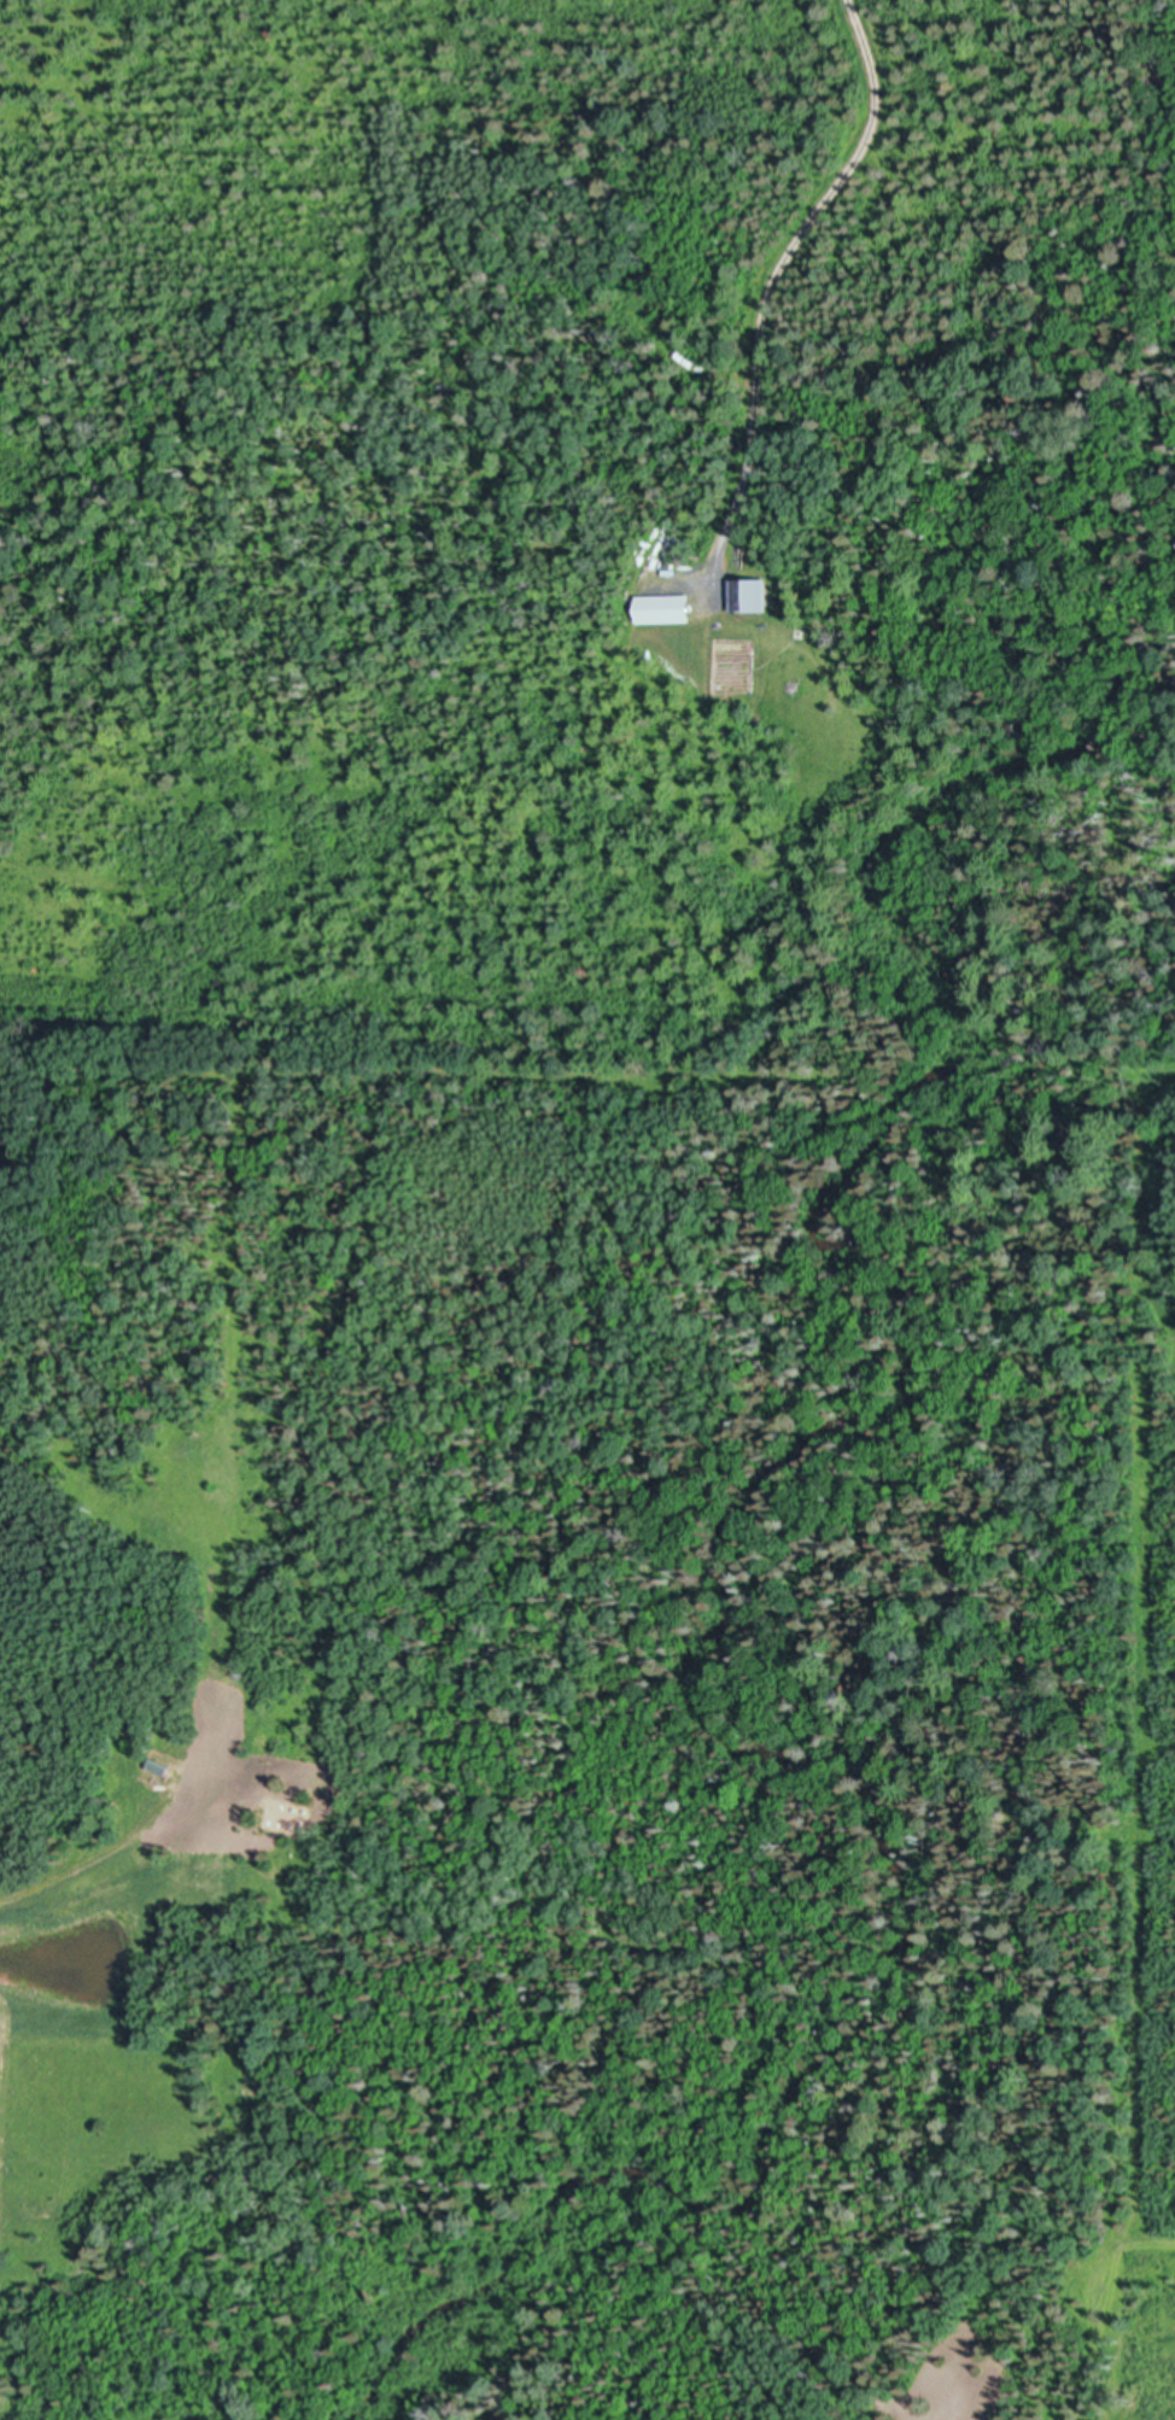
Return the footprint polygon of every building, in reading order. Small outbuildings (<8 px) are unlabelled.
[(680,350),(697,363),(692,369),(676,356),(680,350)] [(733,581),(772,580),(772,614),(733,614),(733,581)] [(152,1754),(173,1764),(168,1773),(148,1765),(152,1754)] [(147,1771),(167,1780),(171,1770),(152,1762),(147,1771)]
